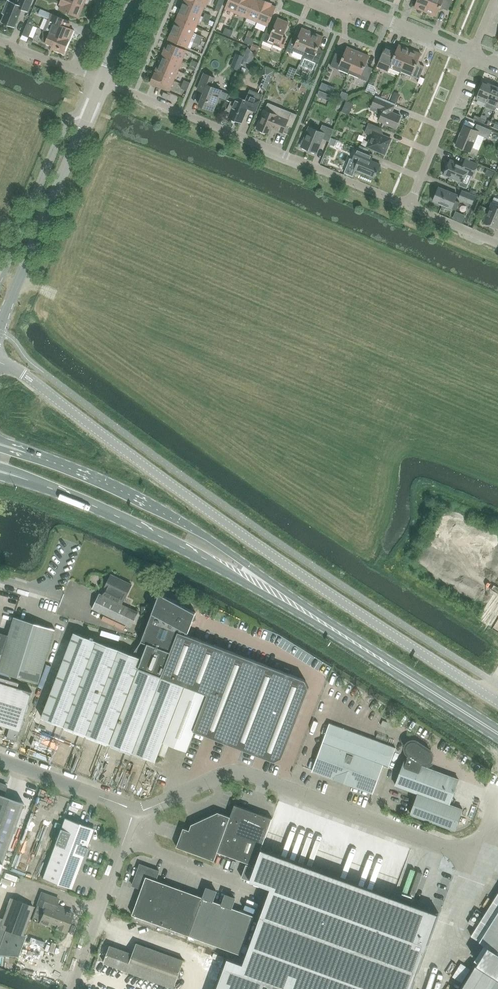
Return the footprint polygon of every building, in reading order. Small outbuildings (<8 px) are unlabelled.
[(5,15),(2,22),(14,27),(21,11),(27,14),(33,0),(20,0),(18,4),(9,0),(3,14),(5,15)] [(83,7),(67,0),(61,0),(60,4),(61,5),(60,9),(79,17),(83,7)] [(182,8),(201,16),(205,6),(191,0),(185,0),(182,8)] [(236,13),(242,0),(229,0),(225,8),(236,13)] [(236,13),(247,17),(254,0),(242,0),(236,13)] [(257,22),(266,1),(265,0),(254,0),(247,17),(257,22)] [(414,7),(426,12),(430,0),(418,0),(414,7)] [(426,12),(437,17),(440,7),(448,10),(452,0),(430,0),(426,12)] [(272,3),(266,1),(257,22),(268,26),(276,7),(272,5),(272,3)] [(53,12),(55,6),(45,2),(43,8),(53,12)] [(201,16),(182,8),(177,18),(197,26),(201,16)] [(70,28),(72,22),(52,14),(40,9),(39,14),(50,18),(49,20),(48,19),(44,30),(50,32),(70,40),(74,30),(70,28)] [(177,18),(173,29),(192,37),(197,26),(177,18)] [(268,27),(262,40),(283,49),(288,38),(283,36),(289,22),(278,18),(273,30),(268,27)] [(27,23),(22,35),(29,38),(34,26),(27,23)] [(292,38),(286,50),(293,53),(293,51),(303,55),(313,32),(302,28),(297,40),(292,38)] [(173,29),(168,39),(188,48),(192,37),(173,29)] [(248,35),(255,39),(258,33),(251,29),(248,35)] [(43,31),(44,36),(42,41),(46,43),(58,48),(57,50),(64,54),(70,40),(50,32),(44,30),(43,31)] [(312,61),(318,64),(324,51),(318,48),(323,37),(313,32),(303,55),(302,57),(312,61)] [(167,42),(163,53),(182,61),(187,50),(167,42)] [(401,71),(403,67),(410,49),(399,44),(397,50),(386,45),(377,67),(389,72),(390,68),(401,72),(401,71)] [(248,47),(243,60),(251,63),(254,55),(248,47)] [(336,53),(331,66),(339,69),(349,73),(358,51),(347,47),(343,56),(336,53)] [(421,53),(410,49),(403,67),(401,71),(419,79),(425,66),(417,63),(421,53)] [(368,81),(373,68),(366,65),(369,56),(358,51),(349,73),(360,78),(368,81)] [(163,53),(159,63),(178,71),(182,61),(163,53)] [(159,63),(155,72),(174,80),(178,71),(159,63)] [(267,90),(275,71),(265,66),(262,75),(265,76),(260,87),(267,90)] [(170,91),(174,80),(155,72),(150,83),(170,91)] [(204,73),(198,89),(204,92),(199,105),(214,111),(222,90),(212,86),(215,78),(204,73)] [(476,99),(487,103),(494,85),(488,83),(487,84),(483,82),(476,99)] [(369,85),(366,92),(374,95),(376,91),(374,86),(369,85)] [(494,85),(487,103),(486,106),(495,110),(497,107),(497,104),(497,87),(494,85)] [(228,111),(231,112),(229,117),(242,122),(248,108),(256,112),(263,94),(251,89),(246,100),(237,97),(235,103),(231,102),(228,111)] [(395,92),(391,101),(397,103),(399,98),(398,94),(395,92)] [(379,121),(396,128),(401,116),(388,110),(392,102),(376,96),(370,109),(382,114),(379,121)] [(350,114),(354,103),(346,100),(342,111),(350,114)] [(268,102),(257,128),(270,134),(272,128),(283,133),(286,125),(292,128),(298,115),(268,102)] [(367,146),(385,154),(391,139),(379,134),(382,128),(369,123),(365,132),(372,135),(367,146)] [(488,139),(492,130),(477,124),(475,129),(464,125),(456,145),(471,152),(478,134),(488,139)] [(309,127),(301,146),(317,153),(322,139),(329,141),(334,129),(323,125),(320,131),(309,127)] [(352,160),(358,162),(355,169),(374,177),(377,171),(378,172),(381,165),(369,160),(371,154),(366,152),(359,149),(357,148),(352,160)] [(467,173),(473,176),(478,164),(466,159),(463,165),(450,160),(444,175),(463,182),(467,173)] [(439,187),(433,201),(452,209),(456,210),(460,202),(455,200),(458,195),(439,187)] [(462,191),(459,199),(472,204),(475,196),(462,191)] [(492,203),(484,222),(497,228),(497,205),(492,203)] [(460,205),(457,212),(466,216),(469,208),(460,205)] [(112,575),(105,588),(106,589),(103,596),(100,594),(92,609),(131,627),(138,612),(122,605),(132,585),(112,575)] [(139,668),(185,685),(207,694),(193,730),(186,750),(188,751),(195,732),(198,733),(275,762),(282,758),(308,689),(305,681),(185,635),(186,632),(188,633),(196,611),(159,592),(141,641),(133,654),(143,658),(139,668)] [(39,683),(56,629),(14,617),(9,635),(0,633),(0,672),(39,683)] [(186,750),(193,730),(207,694),(185,685),(139,668),(143,658),(133,654),(74,632),(42,717),(156,761),(163,741),(186,750)] [(0,682),(0,725),(10,728),(7,738),(17,742),(32,692),(0,682)] [(396,748),(362,736),(330,724),(312,771),(373,793),(380,773),(386,775),(396,748)] [(405,760),(396,785),(418,793),(411,814),(455,831),(463,809),(450,804),(459,780),(422,766),(423,763),(425,764),(427,764),(429,764),(431,762),(433,761),(433,759),(434,757),(433,755),(432,753),(431,751),(417,742),(415,741),(413,741),(411,742),(409,743),(408,744),(407,746),(406,749),(407,751),(408,752),(409,754),(407,760),(405,760)] [(23,803),(4,796),(7,786),(0,784),(0,867),(23,803)] [(178,842),(176,847),(215,861),(218,852),(255,866),(272,818),(235,804),(230,817),(227,815),(218,812),(191,824),(189,830),(183,828),(178,842)] [(308,814),(317,816),(319,807),(310,805),(308,814)] [(314,830),(316,819),(307,817),(304,828),(314,830)] [(71,888),(88,843),(89,843),(90,842),(89,841),(93,828),(79,823),(80,822),(78,821),(78,823),(65,818),(43,877),(71,888)] [(439,913),(262,848),(250,880),(271,887),(243,963),(228,957),(216,988),(411,988),(439,913)] [(142,889),(132,914),(241,954),(255,916),(232,907),(236,898),(226,894),(223,904),(213,900),(217,891),(207,887),(204,897),(156,880),(159,871),(140,864),(133,885),(142,889)] [(249,880),(254,866),(246,864),(242,877),(249,880)] [(66,931),(73,913),(56,907),(59,899),(42,893),(32,921),(40,924),(41,922),(49,925),(51,920),(59,923),(57,928),(66,931)] [(470,937),(487,948),(476,965),(477,965),(497,978),(497,893),(470,937)] [(0,927),(23,936),(24,934),(33,907),(10,898),(3,918),(0,927)] [(478,920),(485,906),(479,903),(473,917),(478,920)] [(23,936),(0,927),(0,954),(17,955),(17,957),(25,935),(24,934),(23,936)] [(110,946),(104,963),(174,988),(184,961),(137,943),(133,954),(110,946)] [(217,978),(223,960),(211,957),(205,975),(217,978)] [(477,965),(476,968),(475,968),(461,988),(497,988),(497,978),(477,965)]
